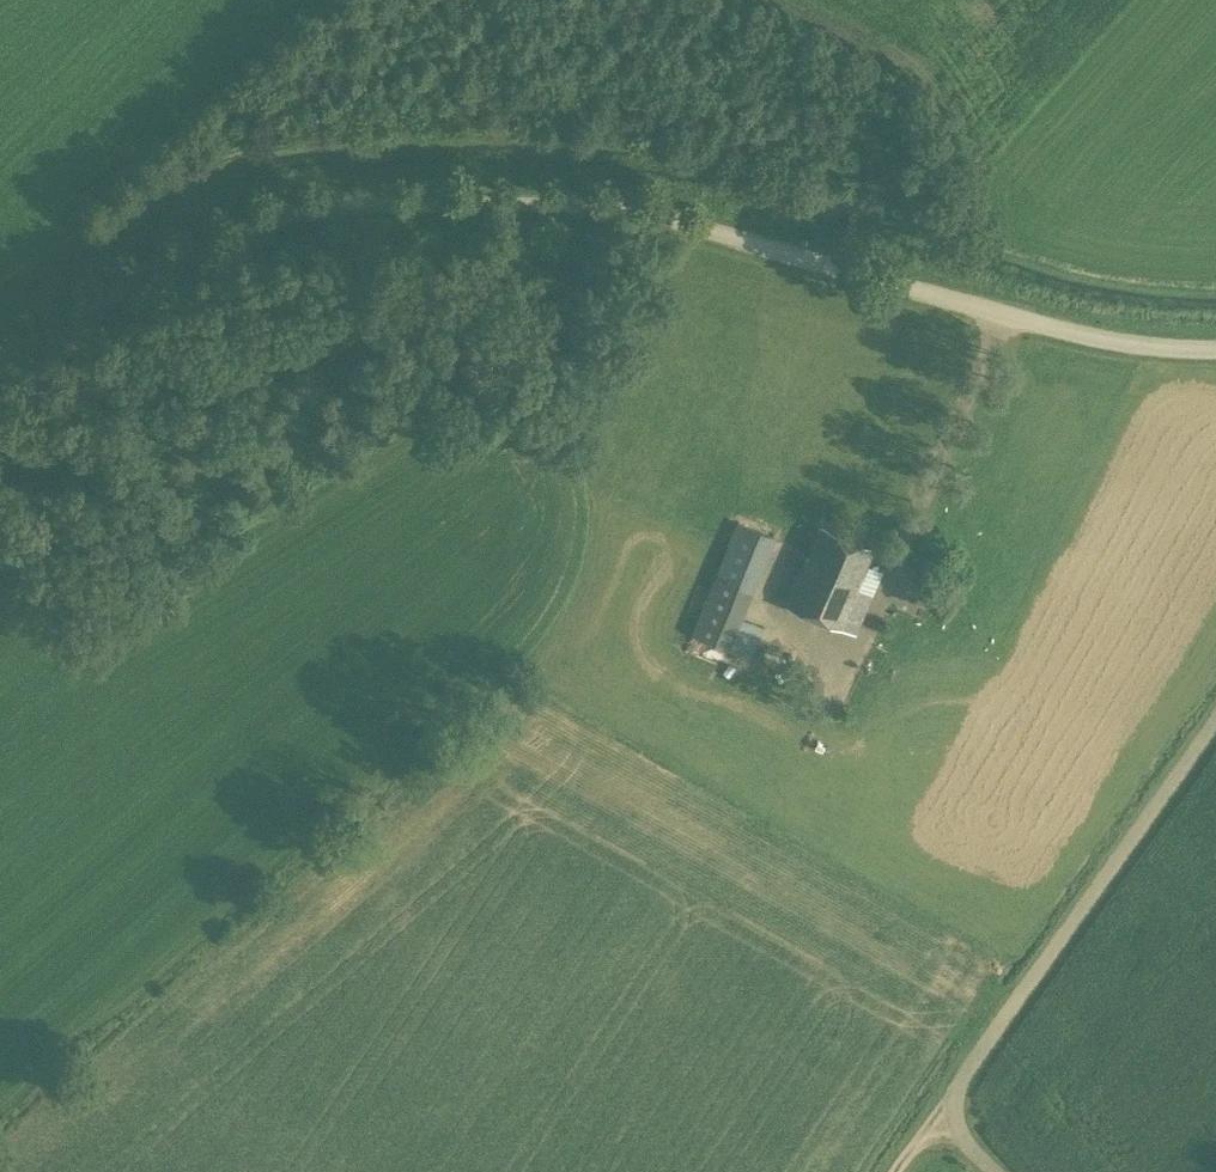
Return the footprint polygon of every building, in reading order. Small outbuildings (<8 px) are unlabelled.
[(755,475),(736,521),(737,521),(691,633),(751,657),(763,626),(742,618),(775,536),(762,531),(779,484),(755,475)] [(823,526),(811,556),(806,554),(783,605),(856,635),(872,594),(862,588),(866,578),(860,575),(873,548),(823,526)]
